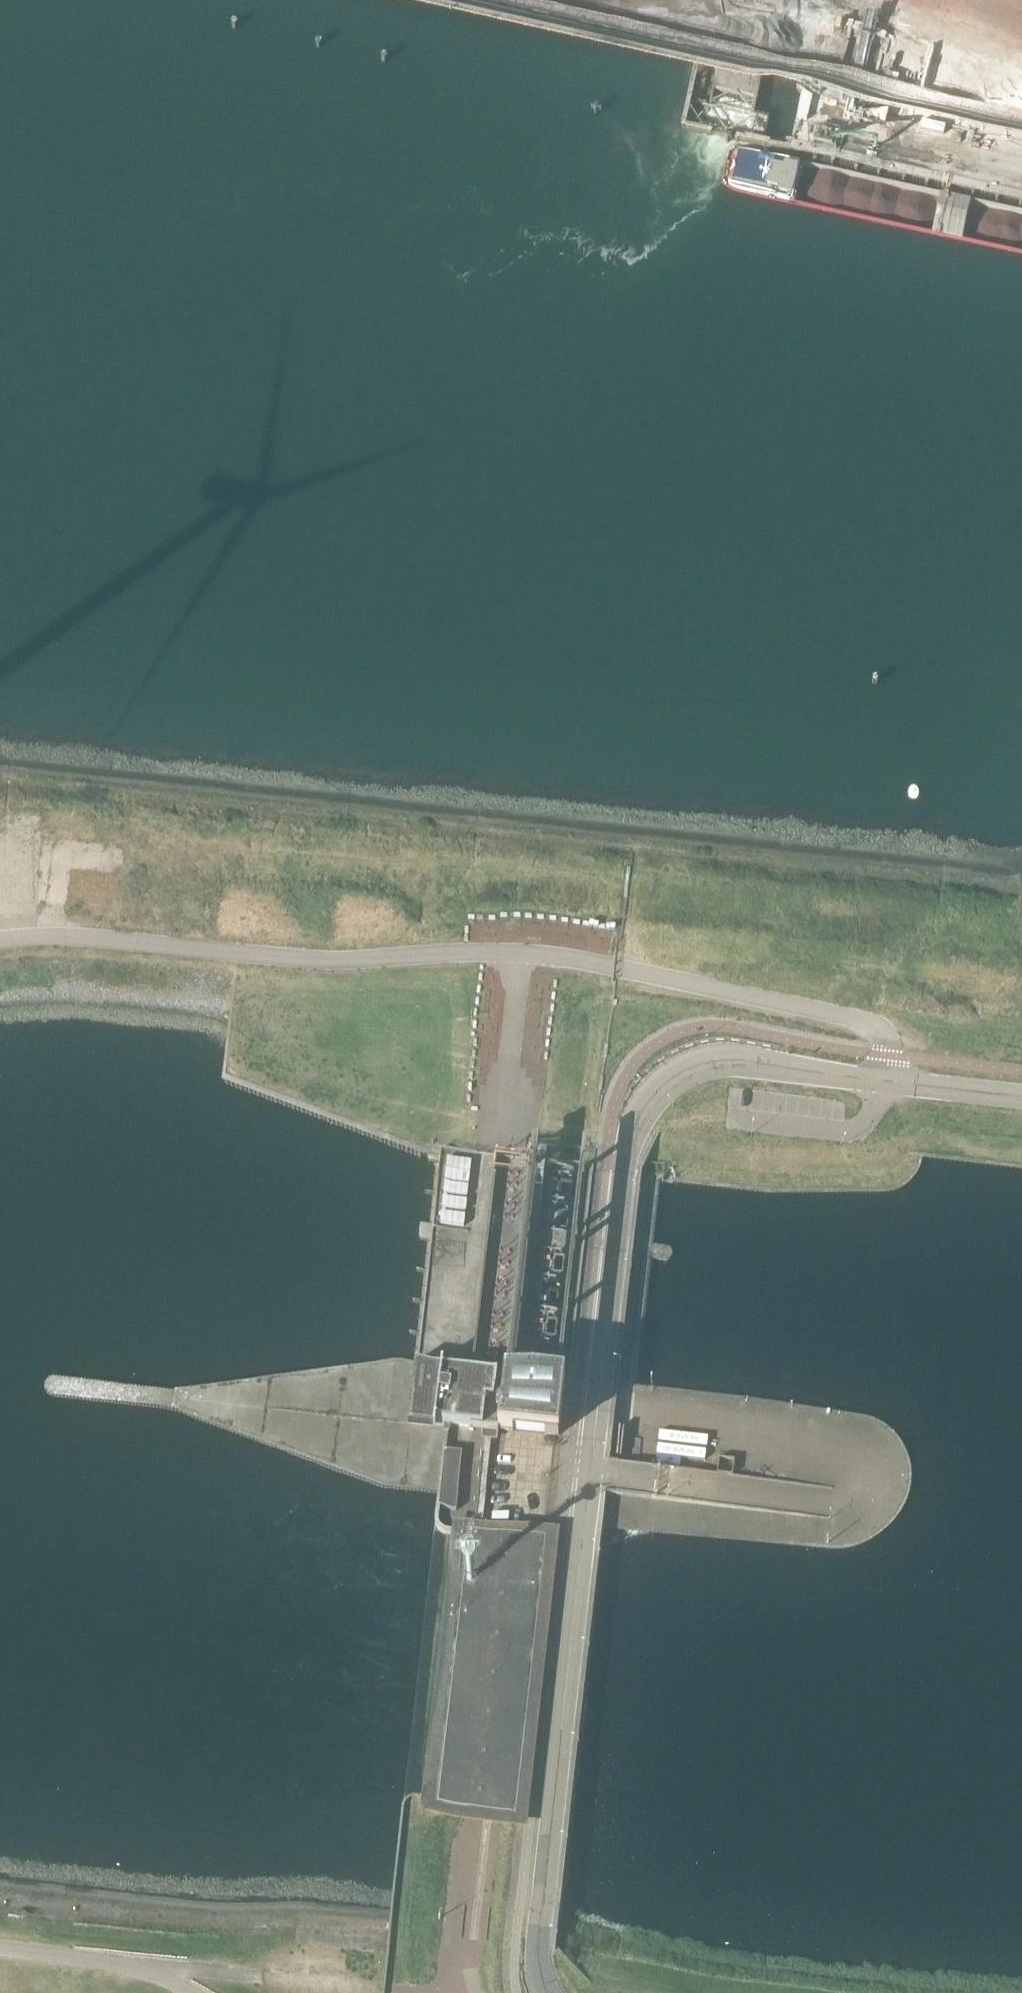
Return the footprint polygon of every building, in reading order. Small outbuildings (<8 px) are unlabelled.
[(533,1197),(536,1161),(471,1154),(438,1151),(434,1189),(424,1288),(415,1363),(417,1363),(419,1363),(443,1366),(443,1365),(471,1368),(474,1368),(497,1371),(497,1373),(505,1373),(512,1373),(514,1374),(515,1374),(518,1346),(560,1350),(560,1345),(519,1341),(520,1325),(520,1322),(521,1320),(521,1314),(562,1318),(562,1313),(534,1310),(522,1309),(523,1297),(523,1295),(523,1293),(524,1282),(566,1286),(567,1281),(524,1278),(527,1250),(539,1251),(568,1254),(654,1263),(668,1264),(674,1261),(676,1256),(674,1251),(669,1247),(536,1234),(529,1234),(533,1203),(574,1207),(574,1200),(533,1197)] [(415,1363),(408,1428),(435,1431),(436,1426),(445,1427),(446,1427),(448,1427),(449,1427),(482,1431),(485,1431),(486,1431),(492,1432),(498,1432),(554,1438),(559,1439),(566,1381),(566,1379),(515,1374),(514,1374),(512,1373),(505,1373),(497,1373),(497,1371),(474,1368),(471,1368),(443,1365),(443,1366),(419,1363),(417,1363),(415,1363)] [(444,1452),(438,1507),(439,1507),(440,1507),(456,1509),(462,1454),(462,1453),(446,1452),(444,1452)] [(429,1802),(429,1809),(441,1810),(461,1812),(483,1815),(491,1816),(501,1817),(513,1818),(517,1819),(520,1819),(551,1538),(544,1537),(481,1530),(474,1529),(473,1529),(460,1528),(460,1532),(459,1535),(430,1800),(429,1802)]
